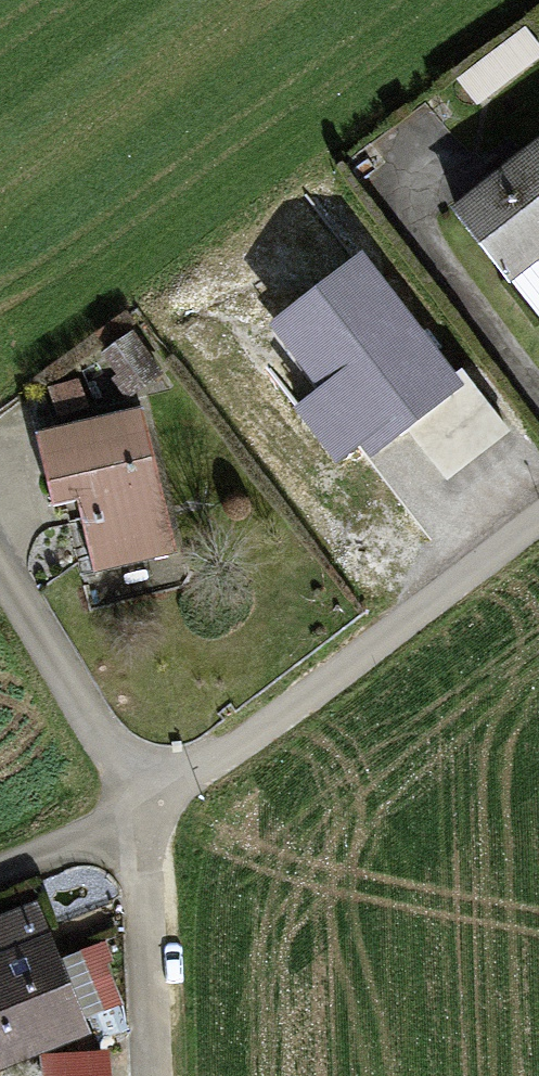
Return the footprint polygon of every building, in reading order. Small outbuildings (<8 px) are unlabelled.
[(469,89),(484,108),(538,65),(538,61),(526,44),(469,89)] [(456,203),(504,268),(538,242),(538,142),(456,203)] [(362,256),(270,326),(317,388),(296,404),(346,469),(459,384),(362,256)] [(144,374),(122,337),(96,352),(119,390),(144,374)] [(174,583),(141,415),(38,434),(53,511),(84,505),(102,597),(174,583)] [(75,1028),(27,911),(0,921),(0,1059),(75,1028)]
